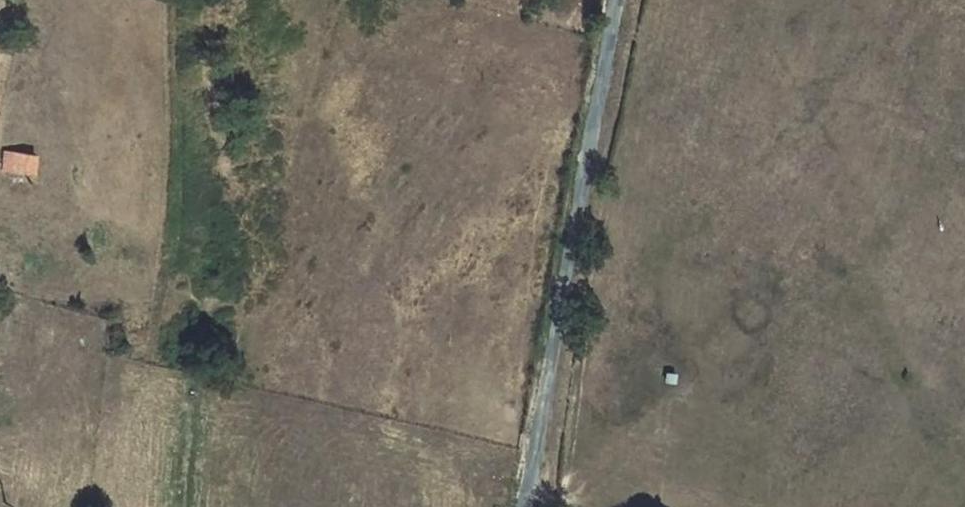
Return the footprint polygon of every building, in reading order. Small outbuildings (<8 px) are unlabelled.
[(11,171),(32,173),(34,154),(13,151),(11,171)]
